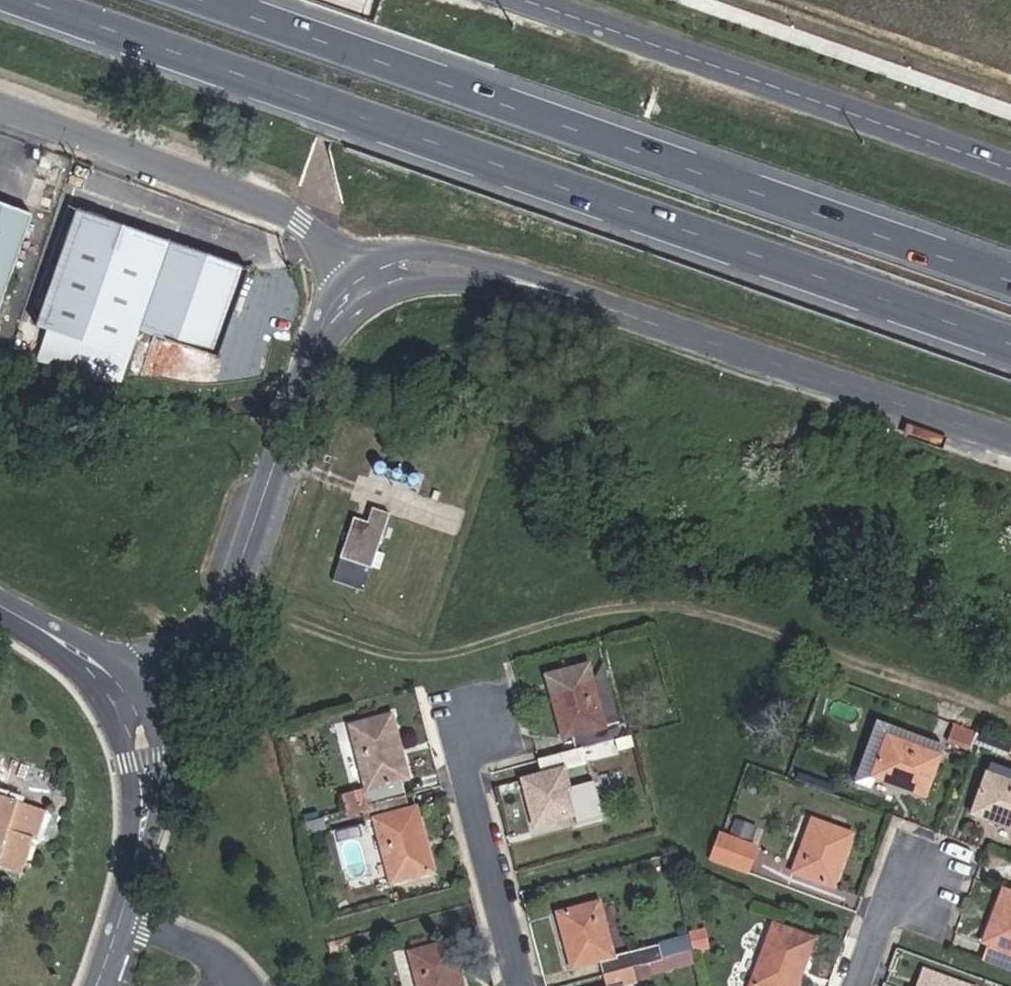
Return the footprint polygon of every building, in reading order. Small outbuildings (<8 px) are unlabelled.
[(33,215),(0,203),(0,307),(33,215)] [(139,330),(218,358),(250,269),(80,210),(39,327),(129,359),(139,330)] [(369,523),(355,518),(334,580),(364,591),(390,514),(373,508),(369,523)] [(602,663),(548,677),(551,692),(592,682),(604,727),(619,723),(602,663)] [(580,749),(622,737),(619,723),(604,727),(592,682),(551,692),(567,753),(580,749)] [(388,713),(349,723),(366,791),(370,804),(403,795),(400,782),(406,780),(388,713)] [(946,741),(958,746),(965,728),(953,723),(946,741)] [(958,746),(969,749),(975,732),(965,728),(958,746)] [(940,756),(889,736),(873,775),(925,795),(940,756)] [(580,749),(567,753),(529,763),(534,778),(524,780),(536,825),(575,815),(562,770),(584,765),(580,749)] [(992,764),(988,774),(1010,783),(1010,771),(992,764)] [(988,774),(972,813),(1010,827),(1010,783),(988,774)] [(366,791),(343,796),(346,810),(370,804),(366,791)] [(413,806),(406,807),(403,795),(370,804),(372,815),(390,883),(430,872),(413,806)] [(31,839),(39,814),(0,801),(0,864),(20,870),(29,839),(31,839)] [(363,818),(372,815),(370,804),(346,810),(347,815),(361,811),(363,818)] [(35,840),(43,816),(39,814),(31,839),(35,840)] [(323,820),(301,826),(303,835),(325,830),(323,820)] [(852,835),(811,820),(792,873),(832,887),(852,835)] [(747,873),(757,848),(721,835),(712,861),(747,873)] [(17,877),(20,870),(0,864),(0,872),(17,877)] [(984,960),(1010,970),(1010,894),(1003,890),(984,941),(990,943),(984,960)] [(571,967),(599,960),(602,974),(646,963),(662,959),(658,945),(612,956),(599,904),(558,914),(571,967)] [(773,925),(751,985),(795,985),(812,940),(773,925)] [(692,951),(688,938),(658,945),(662,959),(669,957),(692,951)] [(449,943),(409,953),(418,985),(461,985),(449,943)] [(673,972),(669,957),(662,959),(646,963),(602,974),(606,985),(627,985),(651,980),(650,979),(673,972)] [(921,969),(915,985),(969,985),(921,969)]
